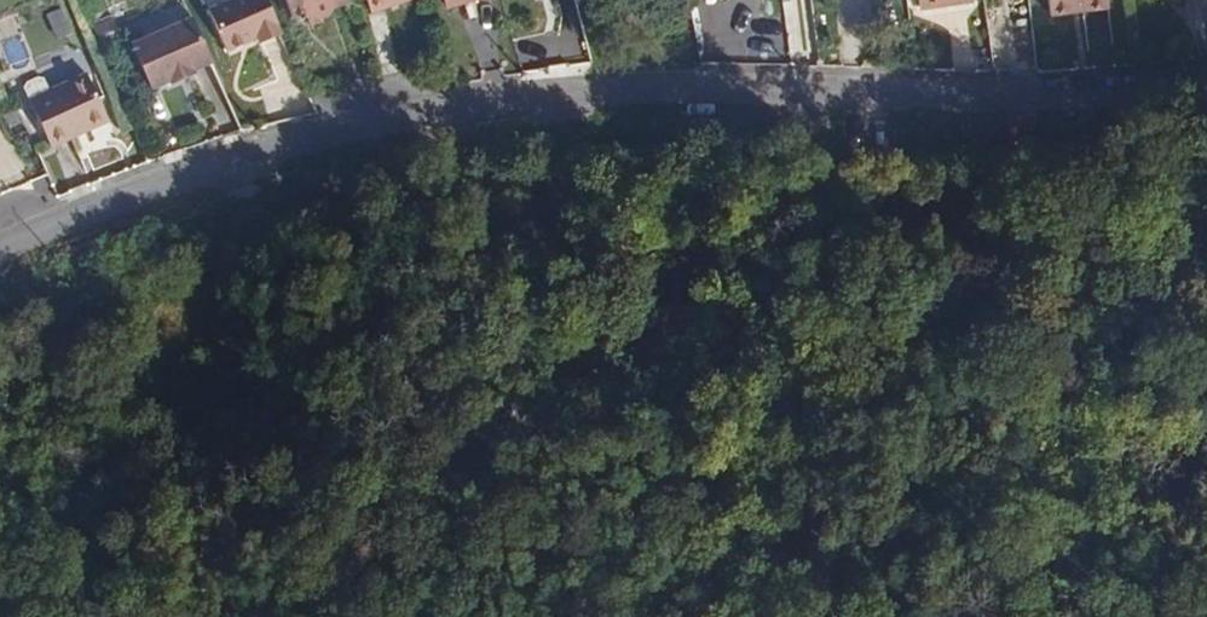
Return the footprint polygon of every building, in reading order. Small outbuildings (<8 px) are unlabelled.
[(208,7),(226,51),(255,39),(257,43),(282,33),(267,0),(223,0),(208,7)] [(349,0),(283,0),(290,18),(307,14),(310,25),(321,21),(321,17),(330,14),(334,7),(350,2),(349,0)] [(372,13),(408,0),(367,0),(372,13)] [(1050,15),(1107,8),(1106,0),(1049,0),(1050,15)] [(61,7),(45,14),(57,39),(73,32),(61,7)] [(126,40),(113,14),(91,24),(103,50),(126,40)] [(212,63),(193,19),(132,45),(152,90),(170,82),(172,85),(195,74),(194,71),(212,63)] [(108,120),(86,72),(50,89),(29,99),(51,146),(108,120)] [(29,99),(50,89),(44,76),(38,75),(27,80),(24,87),(29,99)] [(258,103),(259,105),(292,97),(291,95),(258,103)]
